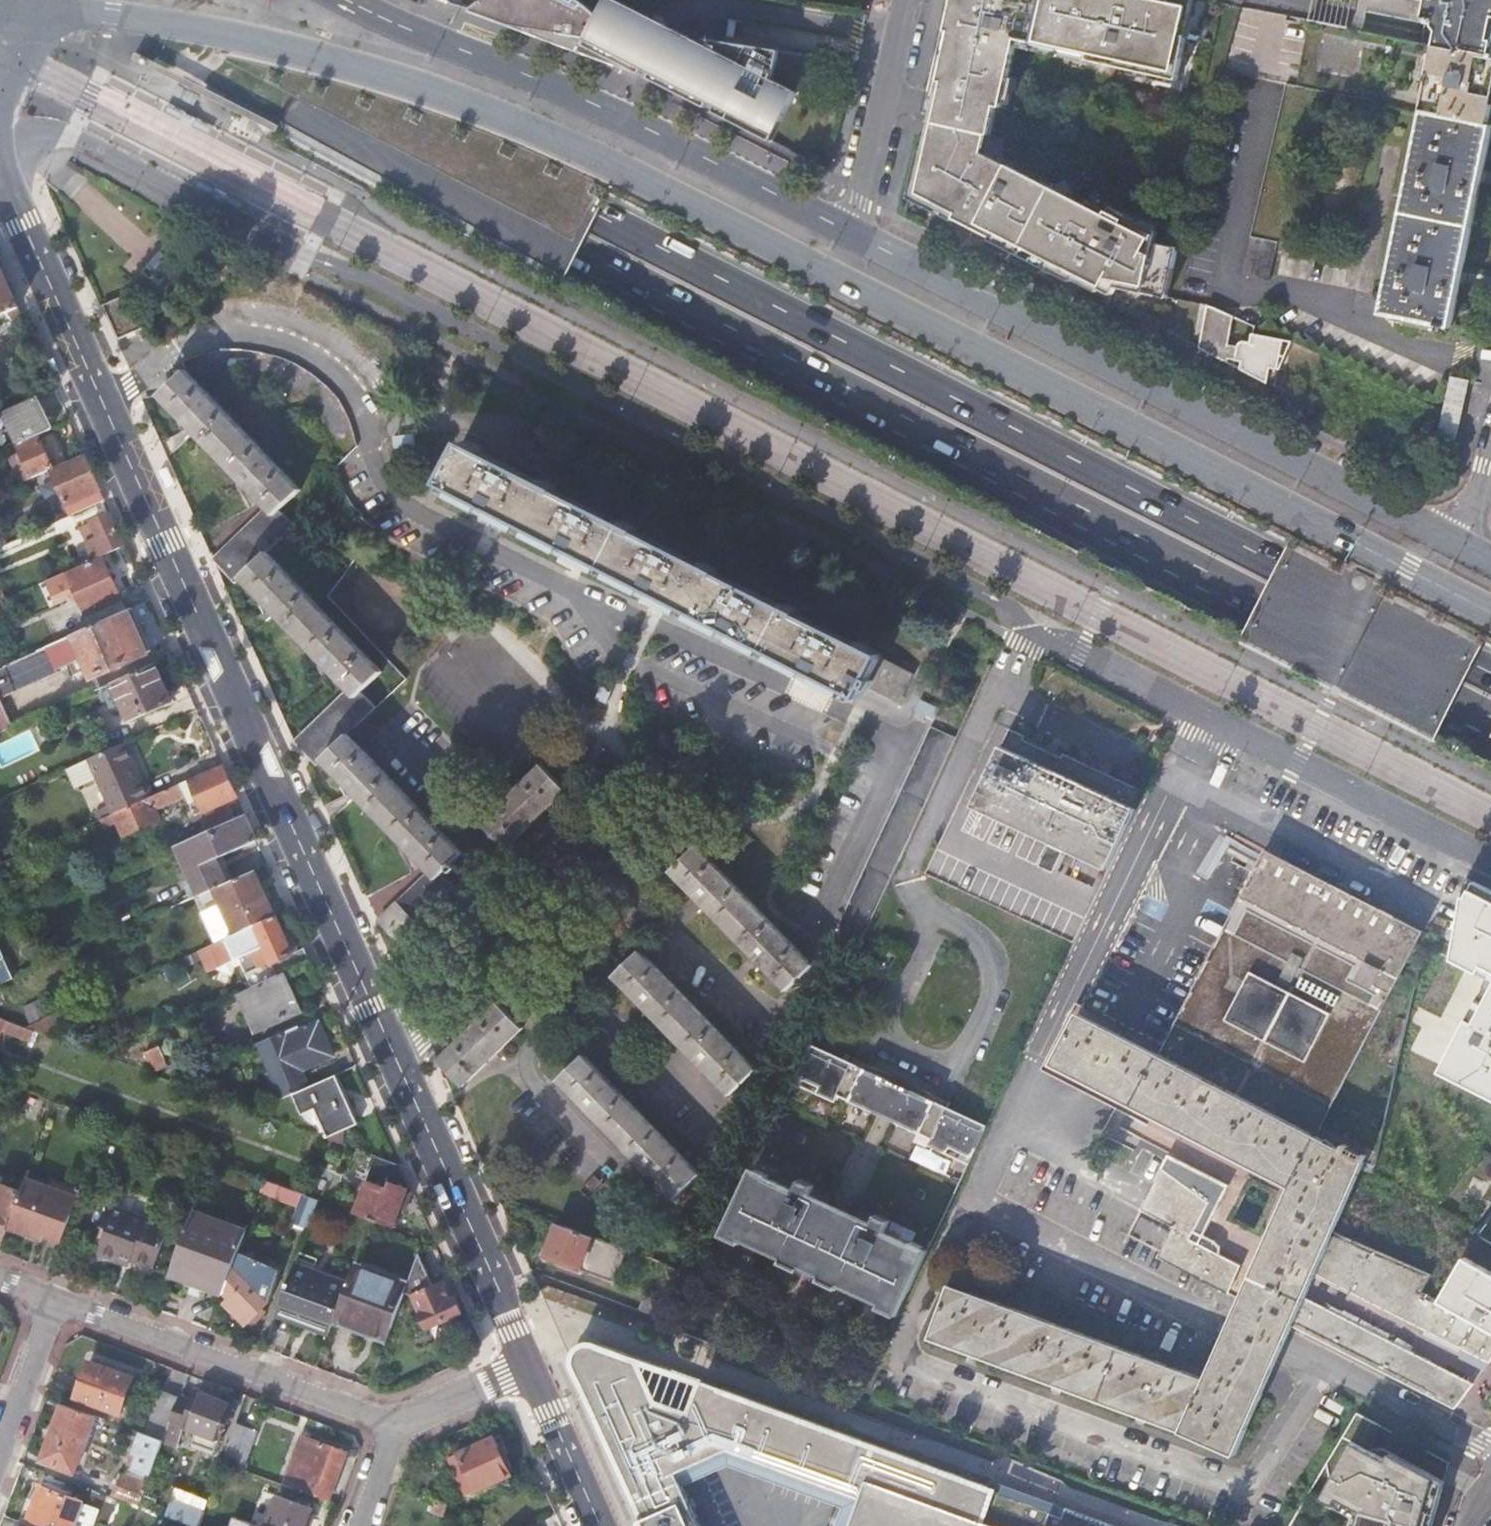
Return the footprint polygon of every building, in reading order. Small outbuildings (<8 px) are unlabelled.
[(650,21),(652,17),(619,0),(607,0),(599,14),(597,13),(593,9),(588,5),(583,1),(582,0),(484,0),(480,3),(475,7),(471,11),(511,26),(606,42),(647,63),(641,75),(642,76),(644,71),(651,75),(650,80),(771,142),(796,94),(804,73),(807,56),(716,40),(710,52),(672,33),(664,28),(650,21)] [(1196,0),(957,0),(953,16),(948,35),(954,37),(946,70),(940,69),(938,79),(934,96),(941,98),(934,125),(991,137),(998,110),(1003,111),(1020,43),(1064,52),(1063,54),(1092,59),(1091,64),(1160,78),(1160,75),(1180,79),(1188,40),(1184,39),(1188,18),(1192,19),(1196,0)] [(1315,3),(1369,14),(1426,26),(1436,28),(1441,36),(1439,49),(1490,59),(1490,0),(1315,0),(1315,3)] [(1311,23),(1365,34),(1369,14),(1315,3),(1311,23)] [(1236,8),(1223,72),(1289,86),(1299,88),(1311,23),(1236,8)] [(511,26),(641,75),(647,63),(606,42),(511,26)] [(1441,36),(1436,28),(1426,26),(1422,45),(1439,49),(1441,36)] [(1439,49),(1426,113),(1490,126),(1490,59),(1439,49)] [(278,125),(133,52),(130,59),(274,132),(278,125)] [(1243,276),(1269,282),(1315,91),(1299,88),(1289,86),(1243,276)] [(184,112),(168,104),(164,111),(180,119),(193,125),(209,134),(212,127),(196,118),(184,112)] [(1450,329),(1490,146),(1490,126),(1426,113),(1384,314),(1437,326),(1436,330),(1445,333),(1446,328),(1450,329)] [(991,137),(934,125),(936,126),(933,141),(924,139),(914,179),(909,200),(955,224),(956,222),(992,240),(991,242),(1072,284),(1073,282),(1098,294),(1099,291),(1112,297),(1116,290),(1145,296),(1167,300),(1168,296),(1169,292),(1179,250),(1156,245),(1158,234),(1107,208),(1105,211),(1089,204),(1086,211),(1052,194),(1054,190),(1000,162),(997,166),(984,159),(989,138),(991,138),(991,137)] [(216,188),(199,180),(196,187),(195,188),(240,211),(244,202),(228,194),(216,188)] [(150,279),(153,282),(175,257),(172,255),(168,258),(161,252),(159,254),(161,255),(163,257),(164,259),(154,270),(148,266),(147,268),(151,272),(151,273),(154,275),(150,279)] [(23,314),(0,263),(0,316),(9,312),(13,319),(23,314)] [(131,298),(106,309),(122,343),(146,332),(131,298)] [(1233,316),(1208,304),(1198,349),(1226,363),(1226,359),(1241,362),(1240,370),(1266,384),(1274,385),(1283,340),(1253,334),(1252,334),(1250,344),(1245,343),(1242,343),(1238,346),(1237,348),(1226,346),(1233,316)] [(57,358),(49,361),(56,377),(64,374),(57,358)] [(350,690),(297,743),(318,765),(323,760),(431,872),(380,921),(405,947),(423,929),(417,923),(455,886),(448,879),(459,867),(455,863),(464,854),(349,735),(377,708),(363,694),(383,673),(268,554),(296,527),(282,512),(302,492),(186,373),(162,398),(269,509),(215,560),(216,562),(237,583),(242,579),(350,690)] [(1438,441),(1455,445),(1468,382),(1452,377),(1445,413),(1438,441)] [(12,428),(19,445),(53,430),(38,396),(0,413),(0,434),(12,428)] [(21,447),(34,477),(52,469),(68,462),(55,432),(21,447)] [(464,444),(444,484),(860,698),(866,687),(900,705),(915,675),(464,444)] [(86,454),(68,462),(52,469),(72,515),(106,500),(86,454)] [(104,556),(126,546),(111,513),(92,522),(98,536),(86,541),(91,553),(76,559),(79,567),(104,556)] [(127,610),(104,556),(79,567),(68,572),(92,626),(127,610)] [(0,667),(0,733),(13,727),(0,697),(58,672),(56,669),(84,656),(94,677),(153,651),(134,607),(127,610),(92,626),(0,667)] [(172,700),(156,663),(112,682),(129,719),(172,700)] [(859,936),(863,938),(916,825),(957,739),(932,727),(848,904),(870,913),(859,936)] [(1070,850),(1109,869),(1145,792),(1011,729),(975,805),(1055,842),(1045,864),(1060,871),(1070,850)] [(90,758),(99,777),(111,803),(115,812),(155,794),(148,779),(143,781),(125,742),(90,758)] [(77,787),(99,777),(90,758),(69,768),(77,787)] [(160,818),(155,808),(187,793),(196,789),(206,810),(238,796),(223,764),(155,794),(115,812),(120,822),(125,834),(160,818)] [(566,792),(542,766),(482,823),(507,849),(566,792)] [(206,810),(196,789),(187,793),(196,815),(206,810)] [(97,810),(101,818),(115,812),(111,803),(97,810)] [(186,832),(190,839),(237,818),(230,804),(205,816),(209,822),(186,832)] [(105,828),(120,822),(115,812),(101,818),(105,828)] [(246,814),(237,818),(190,839),(179,844),(201,895),(215,888),(235,879),(224,855),(225,854),(257,840),(246,814)] [(697,848),(671,873),(787,991),(812,966),(697,848)] [(1344,1150),(1320,1138),(1427,931),(1270,849),(1162,1056),(1083,1014),(1056,1064),(1292,1188),(1288,1196),(1261,1261),(1230,1326),(1207,1378),(951,1284),(931,1337),(1235,1453),(1281,1351),(1293,1324),(1306,1295),(1311,1284),(1317,1272),(1333,1236),(1368,1157),(1347,1146),(1344,1150)] [(257,869),(235,879),(215,888),(236,933),(277,915),(271,902),(273,901),(271,893),(266,886),(263,884),(257,869)] [(1470,882),(1456,959),(1490,978),(1490,893),(1470,882)] [(856,953),(863,938),(859,936),(870,913),(848,904),(831,940),(856,953)] [(293,951),(277,915),(236,933),(199,950),(203,958),(209,972),(217,968),(233,974),(235,965),(242,962),(253,986),(283,972),(311,960),(304,946),(293,951)] [(177,969),(203,958),(199,950),(173,961),(177,969)] [(640,953),(615,977),(731,1095),(756,1070),(640,953)] [(11,980),(0,956),(0,985),(11,980)] [(299,1010),(283,972),(253,986),(240,992),(257,1028),(255,1029),(257,1032),(301,1011),(301,1009),(299,1010)] [(1490,1096),(1490,984),(1444,1073),(1490,1096)] [(23,1006),(0,1017),(5,1019),(27,1027),(28,1025),(53,1015),(45,1000),(25,1009),(23,1006)] [(1079,1002),(1044,1070),(1288,1196),(1292,1188),(1056,1064),(1083,1014),(1086,1006),(1079,1002)] [(439,1062),(463,1087),(523,1028),(498,1004),(439,1062)] [(71,1018),(64,1010),(53,1015),(28,1025),(27,1027),(41,1032),(71,1018)] [(284,1098),(293,1094),(309,1087),(302,1070),(334,1056),(319,1022),(310,1027),(308,1022),(261,1043),(284,1098)] [(948,1148),(972,1159),(987,1128),(947,1110),(930,1102),(932,1096),(914,1087),(911,1093),(889,1082),(892,1077),(874,1068),(871,1074),(853,1065),(813,1045),(805,1062),(798,1076),(823,1088),(820,1094),(845,1106),(848,1100),(923,1136),(920,1141),(945,1154),(948,1148)] [(161,1046),(133,1058),(136,1064),(155,1071),(169,1065),(161,1046)] [(584,1057),(559,1081),(674,1199),(700,1174),(584,1057)] [(874,1068),(856,1059),(853,1065),(871,1074),(874,1068)] [(359,1124),(337,1075),(309,1087),(293,1094),(304,1115),(315,1110),(326,1134),(322,1136),(328,1138),(359,1124)] [(71,1120),(74,1110),(54,1103),(50,1112),(71,1120)] [(355,1213),(371,1219),(394,1227),(405,1199),(411,1201),(414,1192),(402,1165),(392,1161),(378,1156),(355,1213)] [(914,1247),(886,1233),(872,1227),(873,1224),(810,1194),(809,1197),(796,1191),(768,1178),(770,1175),(755,1168),(747,1185),(726,1231),(741,1241),(742,1238),(745,1233),(787,1253),(784,1258),(783,1261),(800,1270),(802,1266),(807,1256),(827,1266),(823,1276),(821,1279),(839,1288),(841,1285),(843,1280),(884,1299),(882,1304),(880,1307),(898,1316),(929,1250),(916,1243),(914,1247)] [(1165,1170),(1144,1209),(1177,1226),(1163,1252),(1161,1256),(1230,1292),(1243,1264),(1193,1238),(1211,1200),(1165,1170)] [(26,1178),(20,1193),(7,1228),(33,1238),(35,1233),(44,1236),(61,1243),(78,1197),(48,1186),(26,1178)] [(796,1191),(809,1197),(810,1194),(814,1185),(801,1179),(796,1191)] [(308,1228),(319,1199),(267,1180),(263,1187),(302,1203),(295,1223),(308,1228)] [(7,1228),(20,1193),(0,1185),(0,1241),(2,1242),(7,1228)] [(169,1228),(109,1206),(101,1227),(107,1229),(97,1254),(119,1262),(121,1256),(154,1269),(169,1228)] [(1144,1209),(1131,1235),(1163,1252),(1177,1226),(1144,1209)] [(171,1274),(224,1294),(240,1251),(246,1233),(193,1214),(171,1274)] [(872,1227),(886,1233),(891,1222),(877,1215),(873,1224),(872,1227)] [(617,1281),(629,1249),(559,1223),(546,1260),(580,1273),(582,1268),(617,1281)] [(787,1253),(745,1233),(742,1238),(784,1258),(787,1253)] [(1317,1272),(1490,1362),(1490,1361),(1490,1329),(1444,1302),(1426,1291),(1435,1274),(1333,1236),(1317,1272)] [(240,1251),(224,1294),(230,1297),(225,1302),(247,1323),(250,1320),(254,1324),(266,1311),(262,1308),(269,1300),(281,1267),(240,1251)] [(329,1332),(333,1323),(347,1285),(313,1273),(316,1264),(297,1257),(279,1305),(314,1318),(310,1326),(329,1332)] [(1469,1258),(1444,1302),(1490,1329),(1490,1271),(1469,1258)] [(675,1296),(684,1269),(669,1264),(660,1291),(675,1296)] [(354,1265),(347,1285),(333,1323),(361,1332),(365,1322),(391,1330),(408,1284),(354,1265)] [(444,1282),(414,1298),(428,1328),(462,1312),(455,1298),(452,1299),(444,1282)] [(1306,1295),(1293,1324),(1455,1408),(1474,1383),(1306,1295)] [(642,1311),(666,1320),(672,1304),(648,1296),(642,1311)] [(865,1492),(853,1525),(1118,1525),(1066,1507),(1063,1515),(1051,1511),(703,1384),(691,1416),(658,1404),(639,1361),(592,1344),(588,1343),(584,1345),(581,1346),(578,1348),(575,1351),(574,1355),(573,1358),(572,1362),(582,1384),(646,1525),(701,1525),(684,1488),(678,1475),(742,1447),(865,1492)] [(703,1384),(639,1361),(658,1404),(691,1416),(703,1384)] [(132,1378),(88,1362),(76,1397),(119,1413),(132,1378)] [(154,1409),(173,1417),(180,1397),(161,1390),(154,1409)] [(194,1402),(180,1397),(173,1417),(164,1440),(177,1445),(185,1426),(198,1431),(194,1442),(215,1451),(232,1406),(198,1393),(194,1402)] [(74,1471),(95,1415),(65,1404),(55,1431),(51,1429),(48,1437),(52,1439),(44,1460),(74,1471)] [(142,1432),(164,1440),(173,1417),(154,1409),(146,1432),(142,1432)] [(256,1431),(237,1424),(222,1463),(242,1470),(256,1431)] [(329,1428),(327,1441),(354,1445),(356,1432),(329,1428)] [(129,1464),(152,1472),(164,1440),(142,1432),(135,1452),(133,1453),(129,1464)] [(303,1437),(284,1485),(327,1500),(344,1452),(303,1437)] [(503,1457),(494,1437),(460,1453),(459,1453),(477,1489),(512,1474),(510,1471),(512,1470),(513,1468),(507,1456),(506,1456),(503,1457)] [(1445,1481),(1391,1452),(1388,1459),(1353,1441),(1324,1498),(1336,1505),(1340,1498),(1363,1510),(1358,1525),(1433,1525),(1445,1481)] [(678,1475),(684,1488),(731,1468),(846,1509),(840,1525),(853,1525),(865,1492),(742,1447),(678,1475)] [(477,1489),(459,1453),(450,1457),(468,1493),(477,1489)] [(112,1496),(140,1507),(148,1483),(121,1474),(112,1496)] [(19,1522),(29,1525),(73,1525),(81,1504),(82,1502),(40,1487),(35,1502),(27,1499),(19,1522)] [(161,1514),(169,1517),(193,1525),(200,1525),(209,1501),(178,1490),(170,1511),(164,1508),(161,1514)] [(312,1509),(279,1497),(277,1501),(267,1525),(306,1525),(312,1509)] [(261,1525),(267,1525),(277,1501),(267,1498),(257,1525),(261,1525)] [(445,1515),(449,1503),(437,1499),(433,1511),(445,1515)] [(1054,1503),(1051,1511),(1063,1515),(1066,1507),(1054,1503)] [(73,1525),(92,1525),(97,1510),(81,1504),(73,1525)] [(257,1525),(235,1516),(231,1525),(261,1525),(257,1525)]
